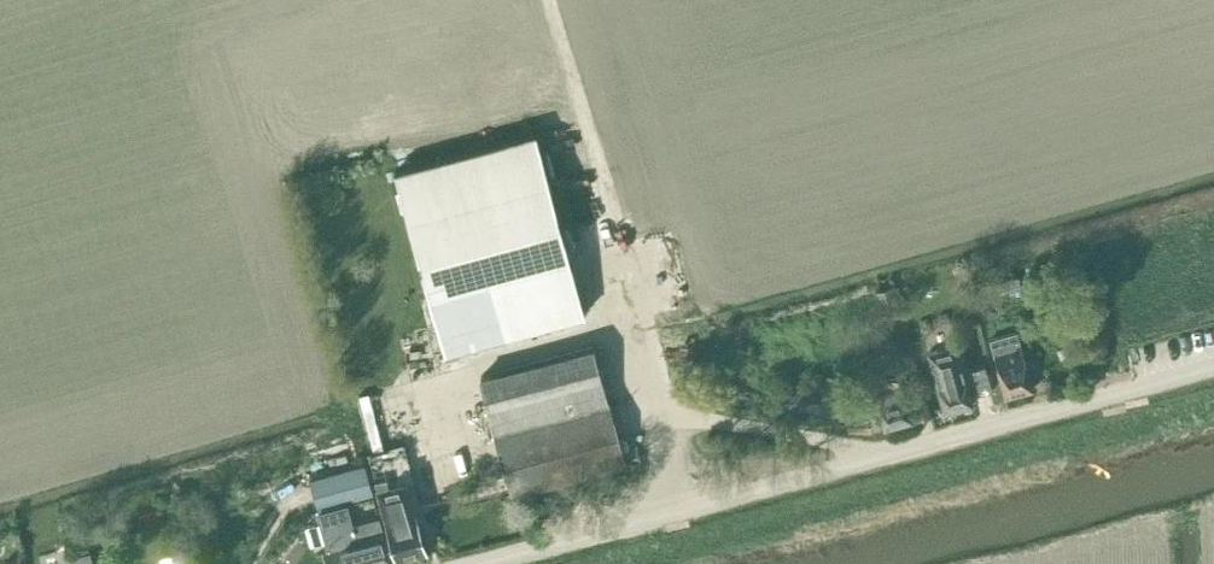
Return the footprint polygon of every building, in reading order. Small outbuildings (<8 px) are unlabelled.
[(583,312),(572,270),(534,132),(394,169),(444,350),(583,312)] [(1018,289),(1017,277),(993,281),(995,292),(1018,289)] [(1004,395),(1031,388),(1015,330),(988,338),(1004,395)] [(943,412),(972,404),(964,378),(965,378),(960,362),(955,343),(927,351),(930,364),(936,386),(935,386),(943,412)] [(592,345),(479,375),(494,431),(511,496),(624,465),(607,400),(592,345)] [(978,392),(990,389),(984,364),(971,368),(978,392)] [(883,428),(911,420),(901,385),(896,367),(862,376),(867,395),(866,395),(870,412),(878,410),(883,428)] [(376,387),(362,389),(369,443),(383,441),(376,387)] [(915,420),(929,416),(921,387),(907,391),(915,420)] [(414,513),(412,507),(419,505),(403,442),(367,452),(376,488),(391,544),(389,545),(393,559),(395,559),(396,560),(425,552),(417,525),(421,524),(417,512),(414,513)] [(316,507),(372,491),(364,463),(308,478),(316,507)] [(391,560),(393,559),(389,545),(386,546),(383,535),(381,535),(377,517),(350,523),(345,503),(317,510),(327,550),(322,551),(325,563),(380,563),(391,561),(391,560)] [(178,550),(162,556),(164,563),(183,563),(178,550)] [(89,551),(71,556),(73,563),(93,563),(89,551)]
